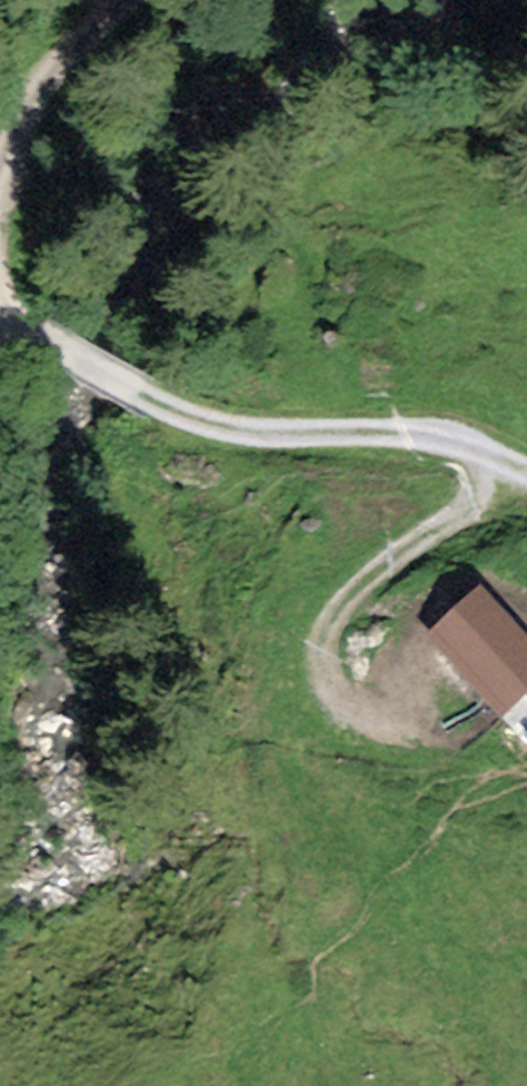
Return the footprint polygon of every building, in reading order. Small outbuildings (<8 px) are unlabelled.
[(487,605),(442,645),(526,740),(526,649),(487,605)]
